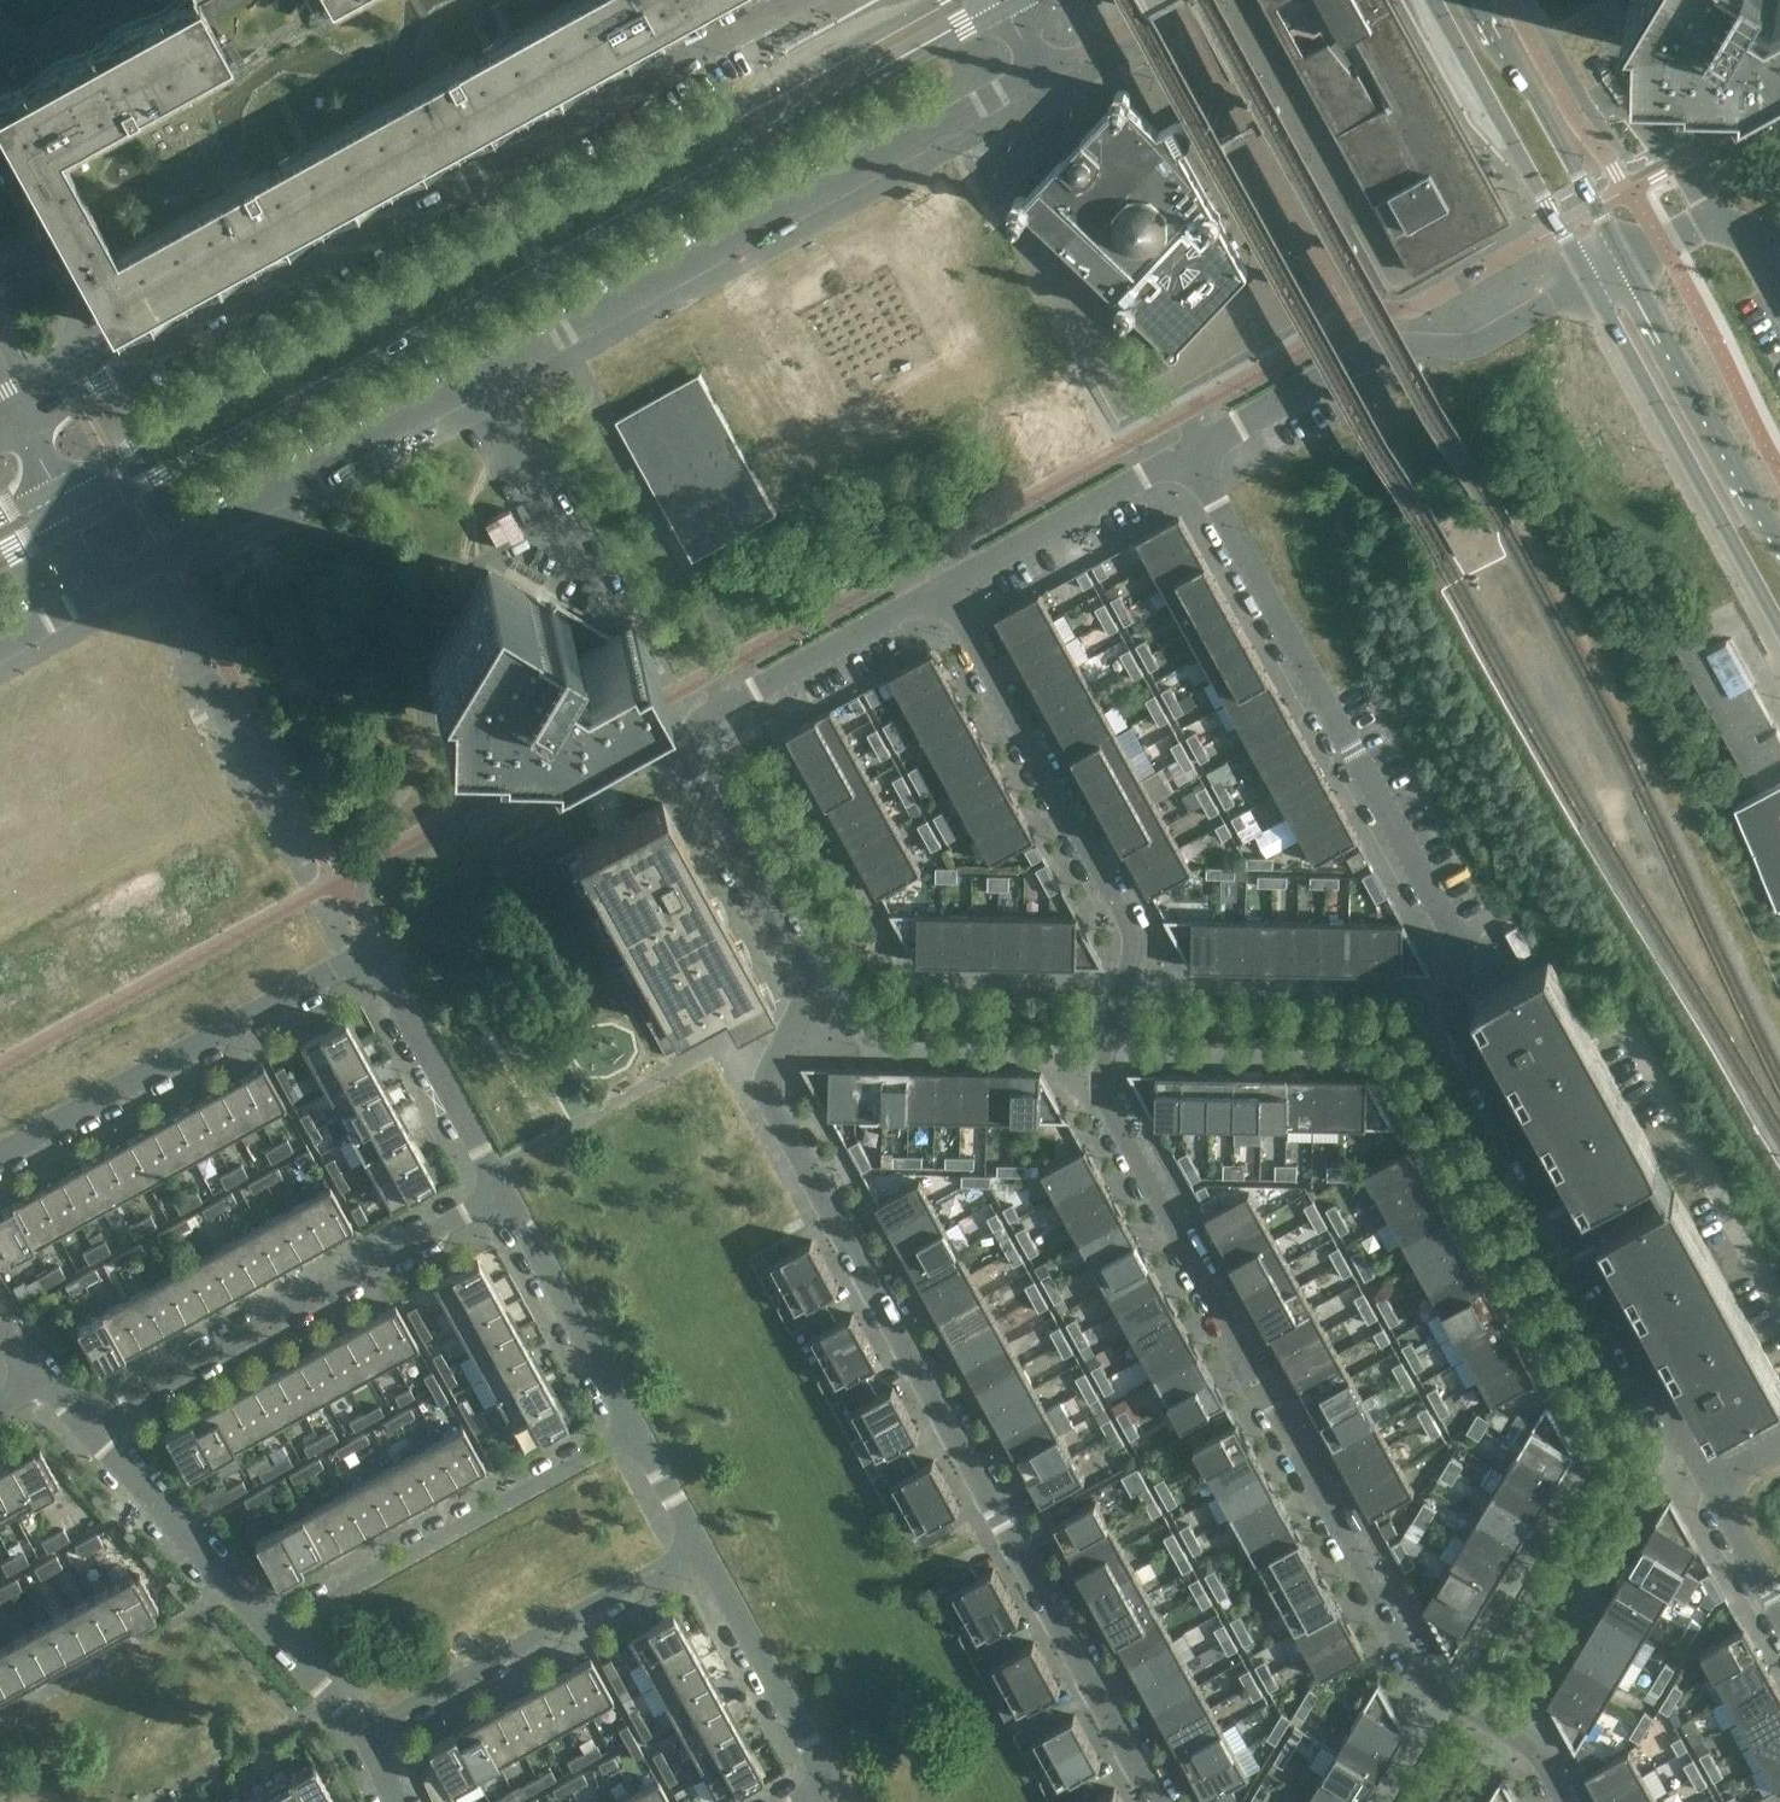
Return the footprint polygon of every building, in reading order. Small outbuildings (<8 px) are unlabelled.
[(159,8),(159,9),(122,20),(121,21),(92,45),(90,46),(54,58),(53,59),(24,83),(23,84),(0,91),(0,126),(49,214),(109,323),(110,322),(115,331),(116,330),(145,306),(146,305),(183,293),(184,293),(213,268),(215,267),(251,255),(252,255),(281,231),(282,230),(318,218),(319,218),(349,193),(351,192),(387,180),(388,180),(417,155),(418,155),(455,143),(485,118),(486,118),(522,106),(523,105),(552,81),(554,80),(591,68),(591,67),(621,43),(622,42),(658,31),(659,30),(688,6),(689,5),(705,0),(169,0),(159,8)] [(1270,10),(1288,0),(1264,0),(1270,10)] [(1392,0),(1321,0),(1345,43),(1356,37),(1392,103),(1379,110),(1359,73),(1354,75),(1329,43),(1297,60),(1414,272),(1512,218),(1392,0)] [(1642,52),(1696,53),(1696,58),(1749,60),(1749,66),(1753,67),(1753,66),(1779,51),(1779,0),(1643,0),(1642,52)] [(1215,210),(1210,202),(1191,167),(1182,150),(1186,147),(1188,146),(1190,144),(1191,142),(1192,139),(1192,138),(1192,137),(1192,135),(1192,134),(1191,132),(1191,131),(1190,129),(1189,128),(1187,126),(1185,125),(1184,124),(1183,124),(1181,124),(1177,124),(1176,124),(1174,125),(1159,132),(1129,103),(1131,101),(1130,95),(1126,91),(1119,91),(1115,95),(1115,102),(1117,104),(1026,199),(1024,197),(1018,197),(1014,202),(1014,208),(1018,213),(1025,212),(1027,210),(1122,302),(1120,304),(1121,310),(1125,314),(1131,314),(1133,312),(1167,344),(1167,350),(1171,353),(1177,353),(1181,349),(1180,344),(1248,272),(1220,221),(1220,214),(1215,210)] [(622,411),(689,555),(775,515),(708,371),(622,411)] [(522,534),(509,510),(485,523),(498,547),(522,534)] [(1194,540),(1181,516),(1137,540),(1151,564),(1194,540)] [(1164,587),(1207,563),(1194,540),(1151,564),(1164,587)] [(1110,575),(1103,562),(1093,567),(1100,580),(1110,575)] [(1176,610),(1219,586),(1207,563),(1164,587),(1176,610)] [(659,671),(631,620),(601,636),(584,626),(567,615),(567,614),(551,604),(549,607),(487,570),(484,576),(475,593),(466,588),(457,603),(465,608),(435,659),(434,658),(434,662),(440,662),(440,716),(494,717),(494,722),(547,724),(547,731),(551,731),(551,730),(652,674),(659,671)] [(1094,583),(1087,571),(1078,576),(1084,588),(1094,583)] [(1189,633),(1232,609),(1219,586),(1176,610),(1189,633)] [(1054,618),(1040,594),(1040,593),(997,617),(1010,642),(1054,618)] [(1127,607),(1120,594),(1111,600),(1118,612),(1127,607)] [(1112,616),(1105,603),(1095,608),(1102,621),(1112,616)] [(1135,620),(1127,607),(1118,612),(1125,625),(1135,620)] [(1201,656),(1245,632),(1232,609),(1189,633),(1201,656)] [(1119,628),(1112,616),(1102,621),(1109,634),(1119,628)] [(1023,665),(1066,641),(1054,618),(1010,642),(1023,665)] [(1753,686),(1728,639),(1710,649),(1702,635),(1699,630),(1675,644),(1747,774),(1779,755),(1779,734),(1777,730),(1760,740),(1755,732),(1773,722),(1753,686)] [(1214,678),(1257,655),(1245,632),(1201,656),(1214,678)] [(1153,653),(1146,640),(1136,645),(1143,658),(1153,653)] [(1036,688),(1079,664),(1066,641),(1023,665),(1036,688)] [(1137,661),(1130,649),(1120,654),(1127,667),(1137,661)] [(947,677),(933,652),(890,676),(904,701),(947,677)] [(1160,665),(1153,653),(1143,658),(1150,671),(1160,665)] [(1227,701),(1270,678),(1257,655),(1214,678),(1227,701)] [(1144,674),(1137,661),(1127,667),(1134,679),(1144,674)] [(1048,711),(1091,687),(1079,664),(1036,688),(1048,711)] [(916,724),(960,700),(947,677),(904,701),(916,724)] [(1239,724),(1283,701),(1270,678),(1227,701),(1239,724)] [(1178,699),(1171,686),(1162,691),(1169,704),(1178,699)] [(1061,734),(1104,710),(1091,687),(1048,711),(1061,734)] [(882,700),(875,688),(866,693),(873,706),(882,700)] [(1162,707),(1155,695),(1146,700),(1153,713),(1162,707)] [(866,709),(859,696),(850,702),(857,714),(866,709)] [(1185,711),(1178,699),(1169,704),(1176,717),(1185,711)] [(929,747),(972,723),(960,700),(916,724),(929,747)] [(1252,747),(1295,723),(1283,701),(1239,724),(1252,747)] [(1169,720),(1162,707),(1153,713),(1160,725),(1169,720)] [(846,733),(833,709),(832,708),(789,732),(802,757),(846,733)] [(1074,757),(1117,733),(1104,710),(1061,734),(1074,757)] [(900,733),(893,720),(883,725),(890,738),(900,733)] [(942,769),(985,746),(972,723),(929,747),(942,769)] [(1265,770),(1308,746),(1295,723),(1252,747),(1265,770)] [(884,742),(877,729),(868,734),(875,747),(884,742)] [(1203,744),(1196,732),(1187,737),(1194,750),(1203,744)] [(815,780),(858,756),(846,733),(802,757),(815,780)] [(907,745),(900,733),(890,738),(898,751),(907,745)] [(1086,779),(1129,755),(1117,733),(1074,757),(1086,779)] [(1188,753),(1180,740),(1171,746),(1178,758),(1188,753)] [(891,754),(884,742),(875,747),(882,760),(891,754)] [(1210,757),(1203,744),(1194,750),(1201,762),(1210,757)] [(954,792),(997,768),(985,746),(942,769),(954,792)] [(1277,793),(1320,769),(1308,746),(1265,770),(1277,793)] [(1195,766),(1188,753),(1178,758),(1185,771),(1195,766)] [(1099,802),(1142,778),(1129,755),(1086,779),(1099,802)] [(828,803),(871,779),(858,756),(815,780),(828,803)] [(925,779),(918,766),(909,771),(916,784),(925,779)] [(967,815),(1010,791),(997,768),(954,792),(967,815)] [(1290,816),(1333,792),(1320,769),(1277,793),(1290,816)] [(909,787),(902,775),(893,780),(900,793),(909,787)] [(1229,790),(1222,777),(1212,782),(1219,795),(1229,790)] [(1111,825),(1155,801),(1142,778),(1099,802),(1111,825)] [(840,825),(884,801),(871,779),(828,803),(840,825)] [(932,791),(925,779),(916,784),(923,796),(932,791)] [(1736,807),(1778,907),(1779,906),(1779,782),(1736,807)] [(1213,799),(1206,786),(1196,791),(1203,804),(1213,799)] [(916,800),(909,787),(900,793),(907,805),(916,800)] [(1236,803),(1229,790),(1219,795),(1226,808),(1236,803)] [(979,838),(1023,814),(1010,791),(967,815),(979,838)] [(1302,838),(1345,815),(1333,792),(1290,816),(1302,838)] [(1220,811),(1213,799),(1203,804),(1210,817),(1220,811)] [(853,848),(896,824),(884,801),(840,825),(853,848)] [(1124,848),(1167,824),(1155,801),(1111,825),(1124,848)] [(770,997),(687,848),(662,802),(597,838),(557,860),(665,1055),(770,997)] [(950,824),(943,811),(934,817),(941,829),(950,824)] [(1248,825),(1241,813),(1232,818),(1239,831),(1248,825)] [(1036,838),(1023,814),(979,838),(993,862),(1036,838)] [(1359,839),(1345,815),(1302,838),(1316,862),(1359,839)] [(935,833),(928,820),(918,825),(925,838),(935,833)] [(1232,834),(1225,822),(1216,827),(1223,839),(1232,834)] [(865,871),(909,847),(896,824),(853,848),(865,871)] [(957,837),(950,824),(941,829),(948,842),(957,837)] [(1137,871),(1180,847),(1167,824),(1124,848),(1137,871)] [(942,845),(935,833),(925,838),(932,851),(942,845)] [(1042,858),(1035,845),(1026,851),(1033,863),(1042,858)] [(879,895),(922,871),(909,847),(865,871),(879,895)] [(1193,871),(1180,847),(1137,871),(1150,895),(1193,871)] [(1367,863),(1359,850),(1347,857),(1354,870),(1367,863)] [(1259,868),(1259,857),(1245,857),(1244,868),(1259,868)] [(1273,868),(1274,857),(1259,857),(1259,868),(1273,868)] [(1053,877),(1046,864),(1036,870),(1043,882),(1053,877)] [(947,882),(947,867),(936,867),(936,882),(947,882)] [(958,882),(958,868),(947,867),(947,882),(958,882)] [(1221,878),(1221,867),(1207,867),(1207,878),(1221,878)] [(1236,878),(1236,867),(1221,867),(1221,878),(1236,878)] [(1379,884),(1372,872),(1363,877),(1370,890),(1379,884)] [(999,890),(999,875),(988,875),(988,890),(999,890)] [(1010,890),(1010,876),(999,875),(999,890),(1010,890)] [(1273,886),(1273,875),(1259,875),(1258,886),(1273,886)] [(1287,887),(1288,876),(1273,875),(1273,886),(1287,887)] [(1325,887),(1325,876),(1311,876),(1311,887),(1325,887)] [(1340,888),(1340,877),(1325,876),(1325,887),(1340,888)] [(1060,890),(1053,877),(1043,882),(1050,895),(1060,890)] [(1386,897),(1379,884),(1370,890),(1376,902),(1386,897)] [(945,964),(946,914),(892,913),(918,961),(918,963),(945,964)] [(971,964),(972,915),(946,914),(945,964),(971,964)] [(997,965),(998,915),(972,915),(971,964),(997,965)] [(1023,965),(1024,916),(998,915),(997,965),(1023,965)] [(1049,966),(1050,916),(1024,916),(1023,965),(1049,966)] [(1103,964),(1077,917),(1050,916),(1049,966),(1077,966),(1077,964),(1103,964)] [(1219,969),(1220,920),(1166,919),(1192,966),(1192,968),(1219,969)] [(1245,970),(1246,920),(1220,920),(1219,969),(1245,970)] [(1271,970),(1272,921),(1246,920),(1245,970),(1271,970)] [(1297,971),(1298,921),(1272,921),(1271,970),(1297,971)] [(1323,971),(1324,922),(1298,921),(1297,971),(1323,971)] [(1349,972),(1350,922),(1324,922),(1323,971),(1349,972)] [(1376,972),(1377,923),(1350,922),(1349,972),(1376,972)] [(1429,971),(1403,923),(1377,923),(1376,972),(1403,973),(1403,970),(1429,971)] [(1653,1166),(1542,964),(1518,977),(1519,978),(1485,998),(1503,1031),(1504,1031),(1510,1042),(1509,1043),(1595,1198),(1638,1174),(1653,1166)] [(314,1069),(361,1043),(360,1043),(358,1044),(345,1021),(300,1045),(314,1069)] [(326,1092),(373,1066),(373,1065),(370,1067),(358,1045),(361,1044),(361,1043),(314,1069),(326,1092)] [(285,1107),(263,1066),(239,1079),(261,1120),(285,1107)] [(339,1115),(386,1089),(385,1088),(383,1090),(371,1068),(373,1066),(326,1092),(339,1115)] [(291,1081),(283,1067),(274,1071),(283,1086),(291,1081)] [(857,1117),(858,1070),(858,1067),(831,1067),(830,1069),(805,1069),(831,1116),(857,1117)] [(883,1117),(884,1070),(884,1068),(858,1067),(858,1070),(857,1117),(883,1117)] [(909,1118),(910,1071),(910,1068),(884,1068),(884,1070),(883,1117),(909,1118)] [(935,1118),(936,1071),(936,1069),(910,1068),(910,1071),(909,1118),(935,1118)] [(961,1119),(962,1072),(962,1069),(936,1069),(936,1071),(935,1118),(961,1119)] [(987,1119),(988,1072),(988,1070),(962,1069),(962,1072),(961,1119),(987,1119)] [(1013,1120),(1014,1073),(1014,1070),(988,1070),(988,1072),(987,1119),(1013,1120)] [(1068,1121),(1042,1073),(1041,1071),(1014,1070),(1014,1073),(1013,1120),(1068,1121)] [(1183,1123),(1184,1076),(1184,1074),(1157,1073),(1157,1075),(1131,1075),(1157,1123),(1183,1123)] [(1209,1124),(1210,1077),(1210,1074),(1184,1074),(1184,1076),(1183,1123),(1209,1124)] [(1235,1124),(1236,1077),(1236,1075),(1210,1074),(1210,1077),(1209,1124),(1235,1124)] [(1261,1124),(1262,1078),(1262,1075),(1236,1075),(1236,1077),(1235,1124),(1261,1124)] [(1287,1125),(1288,1078),(1288,1076),(1262,1075),(1262,1078),(1261,1124),(1287,1125)] [(1313,1126),(1314,1079),(1314,1076),(1288,1076),(1288,1078),(1287,1125),(1313,1126)] [(1339,1126),(1340,1079),(1340,1077),(1314,1076),(1314,1079),(1313,1126),(1339,1126)] [(1394,1127),(1368,1080),(1368,1077),(1340,1077),(1340,1079),(1339,1126),(1394,1127)] [(261,1120),(239,1079),(216,1092),(238,1132),(261,1120)] [(300,1096),(291,1081),(283,1086),(291,1101),(300,1096)] [(351,1137),(398,1111),(395,1112),(384,1091),(386,1089),(339,1115),(351,1137)] [(238,1132),(216,1092),(193,1104),(216,1145),(238,1132)] [(321,1093),(304,1102),(313,1118),(330,1108),(321,1093)] [(216,1145),(193,1104),(170,1117),(193,1158),(216,1145)] [(364,1160),(411,1134),(410,1134),(408,1135),(396,1113),(399,1112),(398,1111),(351,1137),(364,1160)] [(316,1127),(308,1112),(299,1117),(308,1132),(316,1127)] [(193,1158),(170,1117),(147,1129),(170,1170),(193,1158)] [(324,1142),(316,1127),(308,1132),(316,1147),(324,1142)] [(170,1170),(147,1129),(125,1142),(147,1183),(170,1170)] [(377,1183),(423,1157),(423,1156),(421,1158),(409,1136),(411,1135),(411,1134),(364,1160),(377,1183)] [(293,1151),(287,1140),(276,1146),(282,1157),(293,1151)] [(866,1154),(859,1141),(849,1146),(856,1159),(866,1154)] [(147,1183),(125,1142),(102,1155),(124,1195),(147,1183)] [(282,1157),(276,1146),(265,1152),(271,1163),(282,1157)] [(1099,1172),(1086,1148),(1043,1172),(1056,1196),(1099,1172)] [(1422,1173),(1409,1149),(1366,1173),(1379,1197),(1422,1173)] [(315,1161),(309,1150),(294,1158),(300,1169),(315,1161)] [(1195,1165),(1188,1152),(1178,1157),(1185,1170),(1195,1165)] [(873,1166),(866,1154),(856,1159),(863,1172),(873,1166)] [(124,1195),(102,1155),(79,1167),(102,1208),(124,1195)] [(908,1167),(908,1156),(894,1156),(894,1166),(908,1167)] [(923,1167),(923,1156),(908,1156),(908,1167),(923,1167)] [(960,1168),(960,1157),(946,1156),(946,1167),(960,1168)] [(434,1182),(421,1159),(424,1158),(423,1157),(377,1183),(390,1207),(434,1182)] [(975,1168),(975,1157),(960,1157),(960,1168),(975,1168)] [(341,1173),(333,1158),(325,1163),(333,1177),(341,1173)] [(1234,1178),(1234,1164),(1224,1163),(1223,1178),(1234,1178)] [(1245,1178),(1245,1164),(1234,1164),(1234,1178),(1245,1178)] [(1286,1179),(1286,1165),(1276,1164),(1275,1179),(1286,1179)] [(247,1176),(241,1165),(230,1171),(236,1182),(247,1176)] [(1012,1176),(1012,1165),(998,1165),(997,1175),(1012,1176)] [(1026,1176),(1027,1165),(1012,1165),(1012,1176),(1026,1176)] [(1202,1177),(1195,1165),(1185,1170),(1192,1183),(1202,1177)] [(1297,1179),(1297,1165),(1286,1165),(1286,1179),(1297,1179)] [(1338,1180),(1339,1166),(1328,1165),(1327,1180),(1338,1180)] [(1349,1180),(1349,1166),(1339,1166),(1338,1180),(1349,1180)] [(102,1208),(79,1167),(56,1180),(79,1221),(102,1208)] [(283,1179),(277,1167),(262,1176),(268,1187),(283,1179)] [(236,1182),(230,1171),(219,1177),(225,1188),(236,1182)] [(1068,1219),(1112,1195),(1099,1172),(1056,1196),(1068,1219)] [(350,1188),(341,1173),(333,1177),(341,1192),(350,1188)] [(1392,1219),(1434,1196),(1422,1173),(1379,1197),(1392,1219)] [(976,1186),(976,1175),(962,1175),(962,1186),(976,1186)] [(991,1186),(991,1175),(976,1175),(976,1186),(991,1186)] [(268,1187),(262,1176),(247,1184),(254,1195),(268,1187)] [(79,1221),(56,1180),(34,1192),(56,1233),(79,1221)] [(933,1205),(920,1181),(877,1204),(890,1228),(933,1205)] [(1213,1198),(1206,1185),(1196,1190),(1203,1203),(1213,1198)] [(352,1228),(330,1187),(306,1200),(328,1241),(352,1228)] [(202,1201),(196,1190),(184,1196),(191,1207),(202,1201)] [(56,1233),(34,1192),(11,1205),(33,1246),(56,1233)] [(1263,1216),(1249,1192),(1206,1216),(1219,1240),(1263,1216)] [(1699,1248),(1668,1192),(1653,1201),(1632,1213),(1610,1225),(1696,1380),(1702,1391),(1702,1392),(1721,1425),(1755,1406),(1756,1407),(1779,1394),(1699,1248)] [(238,1204),(231,1193),(217,1201),(223,1212),(238,1204)] [(1081,1242),(1124,1218),(1112,1195),(1068,1219),(1081,1242)] [(191,1207),(184,1196),(173,1202),(180,1213),(191,1207)] [(1404,1242),(1447,1219),(1434,1196),(1392,1219),(1404,1242)] [(328,1241),(306,1200),(283,1213),(305,1254),(328,1241)] [(223,1212),(217,1201),(202,1209),(208,1220),(223,1212)] [(1321,1214),(1314,1201),(1304,1207),(1311,1219),(1321,1214)] [(367,1219),(359,1204),(350,1209),(359,1224),(367,1219)] [(1020,1217),(1013,1204),(1003,1209),(1010,1222),(1020,1217)] [(1343,1217),(1336,1204),(1326,1209),(1333,1222),(1343,1217)] [(11,1205),(0,1211),(0,1242),(9,1259),(33,1246),(11,1205)] [(903,1251),(946,1227),(933,1205),(890,1228),(903,1251)] [(983,1211),(960,1216),(963,1230),(986,1225),(983,1211)] [(1004,1225),(997,1212),(987,1218),(994,1231),(1004,1225)] [(305,1254),(283,1213),(260,1225),(283,1266),(305,1254)] [(1328,1227),(1321,1214),(1311,1219),(1318,1232),(1328,1227)] [(156,1226),(150,1215),(139,1221),(145,1232),(156,1226)] [(1232,1263),(1275,1239),(1263,1216),(1219,1240),(1232,1263)] [(1350,1229),(1343,1217),(1333,1222),(1340,1235),(1350,1229)] [(192,1229),(186,1218),(171,1226),(177,1237),(192,1229)] [(1094,1265),(1137,1241),(1124,1218),(1081,1242),(1094,1265)] [(1417,1265),(1460,1242),(1447,1219),(1404,1242),(1417,1265)] [(145,1232),(139,1221),(128,1227),(134,1239),(145,1232)] [(283,1266),(260,1225),(237,1238),(260,1279),(283,1266)] [(177,1237),(171,1226),(156,1234),(162,1246),(177,1237)] [(915,1274),(958,1250),(946,1227),(903,1251),(915,1274)] [(1032,1239),(1025,1227),(1016,1232),(1023,1244),(1032,1239)] [(826,1264),(812,1240),(797,1249),(789,1235),(763,1250),(783,1287),(826,1264)] [(1016,1248),(1009,1235),(1000,1241),(1007,1253),(1016,1248)] [(260,1279),(237,1238),(214,1251),(237,1291),(260,1279)] [(1039,1252),(1032,1239),(1023,1244),(1030,1257),(1039,1252)] [(1244,1286),(1288,1262),(1275,1239),(1232,1263),(1244,1286)] [(111,1252),(104,1240),(93,1246),(100,1258),(111,1252)] [(1106,1288),(1150,1264),(1137,1241),(1094,1265),(1106,1288)] [(1429,1288),(1473,1265),(1460,1242),(1417,1265),(1429,1288)] [(147,1254),(140,1243),(125,1251),(132,1263),(147,1254)] [(100,1258),(93,1246),(82,1253),(88,1264),(100,1258)] [(1346,1260),(1339,1247),(1329,1252),(1336,1265),(1346,1260)] [(1023,1261),(1016,1248),(1007,1253),(1014,1266),(1023,1261)] [(928,1297),(971,1273),(958,1250),(915,1274),(928,1297)] [(1368,1262),(1361,1250),(1352,1255),(1359,1268),(1368,1262)] [(132,1263),(125,1251),(111,1260),(117,1271),(132,1263)] [(237,1291),(214,1251),(192,1263),(214,1304),(237,1291)] [(446,1309),(493,1283),(493,1282),(490,1284),(477,1260),(433,1285),(446,1309)] [(1353,1272),(1346,1260),(1336,1265),(1343,1278),(1353,1272)] [(1257,1309),(1300,1285),(1288,1262),(1244,1286),(1257,1309)] [(1375,1275),(1368,1262),(1359,1268),(1366,1280),(1375,1275)] [(214,1304),(192,1263),(169,1276),(191,1317),(214,1304)] [(823,1297),(839,1288),(826,1264),(783,1287),(804,1324),(830,1309),(823,1297)] [(1119,1311),(1162,1287),(1150,1264),(1106,1288),(1119,1311)] [(1442,1311),(1485,1287),(1473,1265),(1429,1288),(1442,1311)] [(65,1277),(59,1266),(48,1272),(54,1283),(65,1277)] [(101,1280),(95,1268),(80,1277),(86,1288),(101,1280)] [(54,1283),(48,1272),(37,1278),(43,1289),(54,1283)] [(940,1320),(983,1296),(971,1273),(928,1297),(940,1320)] [(1058,1285),(1051,1273),(1041,1278),(1048,1290),(1058,1285)] [(191,1317),(169,1276),(146,1289),(169,1329),(191,1317)] [(86,1288),(80,1277),(65,1285),(71,1296),(86,1288)] [(1042,1294),(1035,1281),(1025,1286),(1032,1299),(1042,1294)] [(459,1332),(506,1306),(505,1305),(503,1307),(491,1285),(493,1284),(493,1283),(446,1309),(459,1332)] [(1065,1298),(1058,1285),(1048,1290),(1055,1303),(1065,1298)] [(1270,1331),(1313,1308),(1300,1285),(1257,1309),(1270,1331)] [(1132,1334),(1175,1310),(1162,1287),(1119,1311),(1132,1334)] [(1455,1334),(1498,1310),(1485,1287),(1442,1311),(1455,1334)] [(169,1329),(146,1289),(123,1301),(146,1342),(169,1329)] [(1371,1305),(1364,1293),(1355,1298),(1362,1311),(1371,1305)] [(1049,1306),(1042,1294),(1032,1299),(1039,1312),(1049,1306)] [(953,1342),(996,1319),(983,1296),(940,1320),(953,1342)] [(1393,1308),(1386,1296),(1377,1301),(1384,1314),(1393,1308)] [(146,1342),(123,1301),(100,1314),(123,1354),(146,1342)] [(1378,1318),(1371,1305),(1362,1311),(1369,1323),(1378,1318)] [(418,1347),(395,1306),(371,1319),(394,1360),(418,1347)] [(424,1321),(415,1306),(407,1311),(415,1326),(424,1321)] [(471,1354),(518,1328),(515,1329),(503,1308),(506,1306),(459,1332),(471,1354)] [(1282,1354),(1325,1330),(1313,1308),(1270,1331),(1282,1354)] [(1400,1321),(1393,1308),(1384,1314),(1391,1326),(1400,1321)] [(866,1337),(853,1313),(837,1322),(830,1309),(804,1324),(824,1361),(866,1337)] [(1144,1356),(1188,1332),(1175,1310),(1132,1334),(1144,1356)] [(1467,1357),(1510,1333),(1498,1310),(1455,1334),(1467,1357)] [(123,1354),(100,1314),(76,1327),(99,1368),(123,1354)] [(1083,1331),(1076,1318),(1066,1323),(1073,1336),(1083,1331)] [(394,1360),(371,1319),(348,1332),(371,1372),(394,1360)] [(966,1365),(1009,1341),(996,1319),(953,1342),(966,1365)] [(432,1336),(424,1321),(415,1326),(423,1341),(432,1336)] [(1067,1339),(1060,1327),(1050,1332),(1057,1345),(1067,1339)] [(484,1377),(531,1352),(531,1351),(528,1352),(516,1330),(519,1329),(518,1328),(471,1354),(484,1377)] [(1391,1341),(1384,1328),(1374,1333),(1381,1346),(1391,1341)] [(1295,1377),(1338,1353),(1325,1330),(1282,1354),(1295,1377)] [(1090,1344),(1083,1331),(1073,1336),(1080,1349),(1090,1344)] [(371,1372),(348,1332),(325,1344),(348,1385),(371,1372)] [(1157,1379),(1200,1355),(1188,1332),(1144,1356),(1157,1379)] [(1480,1380),(1523,1356),(1510,1333),(1467,1357),(1480,1380)] [(864,1370),(879,1361),(866,1337),(824,1361),(844,1397),(871,1382),(864,1370)] [(1074,1352),(1067,1339),(1057,1345),(1064,1357),(1074,1352)] [(978,1388),(1021,1364),(1009,1341),(966,1365),(978,1388)] [(1419,1354),(1412,1341),(1402,1346),(1409,1359),(1419,1354)] [(348,1385),(325,1344),(302,1357),(325,1398),(348,1385)] [(449,1367),(441,1352),(432,1357),(440,1372),(449,1367)] [(497,1400),(544,1374),(543,1374),(541,1375),(529,1354),(531,1352),(484,1377),(497,1400)] [(1308,1400),(1351,1376),(1338,1353),(1295,1377),(1308,1400)] [(1426,1367),(1419,1354),(1409,1359),(1416,1372),(1426,1367)] [(1169,1402),(1213,1378),(1200,1355),(1157,1379),(1169,1402)] [(1536,1380),(1523,1356),(1480,1380),(1493,1403),(1536,1380)] [(325,1398),(302,1357),(280,1369),(302,1410),(325,1398)] [(1409,1374),(1402,1361),(1393,1367),(1399,1379),(1409,1374)] [(991,1411),(1034,1387),(1021,1364),(978,1388),(991,1411)] [(1108,1377),(1101,1364),(1092,1369),(1099,1382),(1108,1377)] [(457,1382),(449,1367),(440,1372),(448,1387),(457,1382)] [(302,1410),(280,1369),(257,1382),(280,1423),(302,1410)] [(440,1387),(432,1372),(423,1377),(431,1392),(440,1387)] [(1092,1385),(1085,1373),(1076,1378),(1083,1391),(1092,1385)] [(509,1423),(556,1397),(556,1396),(553,1398),(541,1376),(544,1375),(544,1374),(497,1400),(509,1423)] [(1416,1387),(1409,1374),(1399,1379),(1406,1392),(1416,1387)] [(1320,1423),(1363,1399),(1351,1376),(1308,1400),(1320,1423)] [(1115,1389),(1108,1377),(1099,1382),(1106,1394),(1115,1389)] [(1226,1402),(1213,1378),(1169,1402),(1183,1426),(1226,1402)] [(280,1423),(257,1382),(234,1395),(257,1435),(280,1423)] [(907,1411),(893,1386),(878,1395),(871,1382),(844,1397),(864,1434),(907,1411)] [(1099,1398),(1092,1385),(1083,1391),(1090,1403),(1099,1398)] [(448,1402),(440,1387),(431,1392),(440,1407),(448,1402)] [(1004,1434),(1047,1410),(1034,1387),(991,1411),(1004,1434)] [(1444,1400),(1437,1387),(1427,1392),(1434,1405),(1444,1400)] [(414,1397),(409,1388),(394,1397),(399,1405),(414,1397)] [(257,1435),(234,1395),(212,1407),(234,1448),(257,1435)] [(567,1422),(554,1399),(556,1398),(556,1397),(509,1423),(522,1447),(567,1422)] [(474,1413),(466,1398),(457,1402),(465,1417),(474,1413)] [(1333,1446),(1376,1422),(1363,1399),(1320,1423),(1333,1446)] [(1451,1412),(1444,1400),(1434,1405),(1441,1418),(1451,1412)] [(1573,1451),(1547,1403),(1519,1451),(1561,1476),(1575,1453),(1573,1451)] [(384,1414),(379,1405),(364,1414),(369,1422),(384,1414)] [(234,1448),(212,1407),(189,1420),(211,1461),(234,1448)] [(415,1417),(410,1407),(395,1416),(400,1425),(415,1417)] [(1434,1420),(1427,1407),(1418,1412),(1425,1425),(1434,1420)] [(1133,1422),(1126,1409),(1117,1415),(1124,1427),(1133,1422)] [(1016,1457),(1059,1433),(1047,1410),(1004,1434),(1016,1457)] [(904,1443),(920,1434),(907,1411),(864,1434),(885,1470),(911,1456),(904,1443)] [(482,1427),(474,1413),(465,1417),(474,1432),(482,1427)] [(1485,1430),(1490,1421),(1478,1413),(1472,1423),(1485,1430)] [(369,1422),(364,1414),(349,1422),(354,1430),(369,1422)] [(400,1425),(395,1416),(380,1424),(385,1433),(400,1425)] [(1117,1431),(1111,1418),(1101,1423),(1108,1436),(1117,1431)] [(211,1461),(189,1420),(165,1433),(187,1474),(211,1461)] [(1441,1432),(1434,1420),(1425,1425),(1432,1438),(1441,1432)] [(1140,1435),(1133,1422),(1124,1427),(1131,1440),(1140,1435)] [(1345,1469),(1389,1445),(1376,1422),(1333,1446),(1345,1469)] [(1251,1447),(1237,1423),(1194,1446),(1207,1470),(1251,1447)] [(1479,1439),(1485,1430),(1472,1423),(1467,1432),(1479,1439)] [(485,1468),(462,1427),(438,1441),(461,1481),(485,1468)] [(338,1439),(333,1431),(318,1439),(323,1448),(338,1439)] [(1124,1444),(1117,1431),(1108,1436),(1115,1449),(1124,1444)] [(369,1442),(364,1433),(349,1441),(354,1450),(369,1442)] [(1029,1480),(1072,1456),(1059,1433),(1016,1457),(1029,1480)] [(323,1448),(318,1439),(303,1447),(308,1456),(323,1448)] [(354,1450),(349,1441),(334,1449),(339,1458),(354,1450)] [(461,1481),(438,1441),(415,1453),(438,1494),(461,1481)] [(500,1459),(492,1444),(483,1450),(491,1464),(500,1459)] [(1358,1492),(1401,1468),(1389,1445),(1345,1469),(1358,1492)] [(1220,1493),(1263,1469),(1251,1447),(1207,1470),(1220,1493)] [(58,1482),(40,1449),(39,1449),(39,1450),(35,1453),(32,1448),(11,1460),(34,1501),(55,1489),(52,1484),(56,1482),(57,1482),(57,1483),(58,1482)] [(1561,1476),(1519,1451),(1505,1473),(1547,1498),(1561,1476)] [(438,1494),(415,1453),(393,1466),(415,1506),(438,1494)] [(292,1464),(287,1456),(273,1464),(277,1473),(292,1464)] [(947,1484),(934,1460),(918,1468),(911,1456),(885,1470),(905,1507),(947,1484)] [(1085,1480),(1072,1456),(1029,1480),(1042,1504),(1085,1480)] [(324,1467),(319,1458),(304,1466),(309,1475),(324,1467)] [(1458,1475),(1463,1465),(1451,1458),(1445,1467),(1458,1475)] [(11,1460),(0,1465),(0,1488),(13,1513),(34,1501),(11,1460)] [(277,1473),(273,1464),(258,1472),(263,1481),(277,1473)] [(309,1475),(304,1466),(289,1475),(294,1483),(309,1475)] [(415,1506),(393,1466),(370,1478),(392,1519),(415,1506)] [(1452,1484),(1458,1475),(1445,1467),(1440,1477),(1452,1484)] [(1371,1516),(1414,1492),(1401,1468),(1358,1492),(1371,1516)] [(1233,1516),(1276,1492),(1263,1469),(1220,1493),(1233,1516)] [(1547,1498),(1505,1473),(1492,1495),(1534,1521),(1547,1498)] [(392,1519),(370,1478),(347,1491),(369,1532),(392,1519)] [(1171,1490),(1164,1478),(1155,1483),(1162,1496),(1171,1490)] [(247,1490),(242,1481),(227,1489),(232,1498),(247,1490)] [(278,1492),(273,1483),(258,1491),(263,1500),(278,1492)] [(945,1516),(960,1508),(947,1484),(905,1507),(926,1544),(952,1530),(945,1516)] [(1155,1499),(1148,1487),(1139,1492),(1146,1505),(1155,1499)] [(0,1488),(0,1520),(13,1513),(0,1488)] [(232,1498),(227,1489),(212,1497),(217,1506),(232,1498)] [(1178,1503),(1171,1490),(1162,1496),(1169,1508),(1178,1503)] [(263,1500),(258,1491),(243,1500),(248,1508),(263,1500)] [(369,1532),(347,1491),(324,1504),(347,1544),(369,1532)] [(1245,1539),(1289,1515),(1276,1492),(1233,1516),(1245,1539)] [(1534,1521),(1492,1495),(1478,1518),(1521,1543),(1534,1521)] [(1162,1512),(1155,1499),(1146,1505),(1153,1517),(1162,1512)] [(1110,1524),(1096,1500),(1053,1524),(1066,1548),(1110,1524)] [(1698,1548),(1672,1500),(1659,1523),(1657,1521),(1642,1545),(1644,1546),(1685,1570),(1698,1548)] [(1431,1519),(1436,1510),(1424,1503),(1418,1512),(1431,1519)] [(347,1544),(324,1504),(301,1516),(324,1557),(347,1544)] [(1425,1529),(1431,1519),(1418,1512),(1413,1521),(1425,1529)] [(1258,1562),(1301,1538),(1289,1515),(1245,1539),(1258,1562)] [(324,1557),(301,1516),(279,1529),(301,1569),(324,1557)] [(1521,1543),(1478,1518),(1465,1540),(1507,1565),(1521,1543)] [(1398,1533),(1391,1520),(1381,1525),(1388,1538),(1398,1533)] [(1196,1536),(1189,1523),(1180,1529),(1187,1541),(1196,1536)] [(1079,1571),(1122,1547),(1110,1524),(1066,1548),(1079,1571)] [(70,1540),(63,1529),(52,1535),(58,1546),(70,1540)] [(301,1569),(279,1529),(254,1542),(277,1583),(301,1569)] [(1180,1545),(1173,1532),(1164,1537),(1171,1550),(1180,1545)] [(103,1545),(97,1533),(86,1539),(92,1551),(103,1545)] [(58,1546),(52,1535),(41,1541),(47,1552),(58,1546)] [(1203,1549),(1196,1536),(1187,1541),(1194,1554),(1203,1549)] [(1270,1585),(1314,1561),(1301,1538),(1258,1562),(1270,1585)] [(92,1551),(86,1539),(74,1546),(81,1557),(92,1551)] [(1409,1552),(1402,1540),(1393,1545),(1400,1557),(1409,1552)] [(1507,1565),(1465,1540),(1451,1562),(1494,1588),(1507,1565)] [(1187,1557),(1180,1545),(1171,1550),(1178,1563),(1187,1557)] [(1685,1570),(1644,1546),(1642,1545),(1629,1567),(1631,1568),(1671,1593),(1685,1570)] [(1092,1594),(1135,1570),(1122,1547),(1079,1571),(1092,1594)] [(29,1563),(23,1551),(12,1557),(18,1569),(29,1563)] [(1416,1565),(1409,1552),(1400,1557),(1407,1570),(1416,1565)] [(62,1567),(56,1556),(45,1562),(51,1573),(62,1567)] [(18,1569),(12,1557),(1,1564),(7,1575),(18,1569)] [(1283,1608),(1326,1584),(1314,1561),(1270,1585),(1283,1608)] [(51,1573),(45,1562),(34,1568),(40,1579),(51,1573)] [(1494,1588),(1451,1562),(1438,1585),(1480,1610),(1494,1588)] [(1008,1594),(994,1568),(978,1577),(971,1564),(944,1578),(965,1616),(1008,1594)] [(1671,1593),(1631,1568),(1629,1567),(1615,1589),(1618,1591),(1658,1615),(1671,1593)] [(1222,1582),(1215,1569),(1205,1575),(1212,1587),(1222,1582)] [(1104,1616),(1147,1593),(1135,1570),(1092,1594),(1104,1616)] [(158,1607),(139,1574),(139,1575),(138,1575),(135,1577),(132,1573),(110,1584),(133,1626),(155,1614),(152,1609),(156,1607),(157,1607),(158,1607)] [(1717,1586),(1710,1573),(1701,1578),(1708,1591),(1717,1586)] [(22,1589),(16,1578),(4,1584),(11,1595),(22,1589)] [(1205,1590),(1199,1578),(1189,1583),(1196,1596),(1205,1590)] [(1229,1595),(1222,1582),(1212,1587),(1219,1600),(1229,1595)] [(4,1584),(0,1587),(0,1601),(11,1595),(4,1584)] [(133,1626),(110,1584),(90,1596),(113,1637),(133,1626)] [(1296,1630),(1339,1607),(1326,1584),(1283,1608),(1296,1630)] [(1466,1633),(1480,1610),(1438,1585),(1425,1607),(1451,1654),(1464,1632),(1466,1633)] [(1724,1598),(1717,1586),(1708,1591),(1715,1604),(1724,1598)] [(1658,1615),(1618,1591),(1615,1589),(1602,1612),(1604,1613),(1644,1637),(1658,1615)] [(1212,1603),(1205,1590),(1196,1596),(1203,1608),(1212,1603)] [(1117,1639),(1160,1615),(1147,1593),(1104,1616),(1117,1639)] [(1005,1625),(1020,1616),(1008,1594),(965,1616),(985,1652),(1012,1638),(1005,1625)] [(113,1637),(90,1596),(70,1607),(93,1648),(113,1637)] [(93,1648),(70,1607),(50,1618),(73,1659),(93,1648)] [(1308,1653),(1352,1629),(1339,1607),(1296,1630),(1308,1653)] [(1644,1637),(1604,1613),(1602,1612),(1589,1634),(1591,1635),(1631,1660),(1644,1637)] [(641,1662),(688,1636),(688,1635),(685,1636),(672,1613),(628,1638),(641,1662)] [(1130,1662),(1173,1638),(1160,1615),(1117,1639),(1130,1662)] [(1247,1628),(1240,1615),(1230,1620),(1237,1633),(1247,1628)] [(73,1659),(50,1618),(29,1629),(52,1671),(73,1659)] [(1694,1637),(1702,1624),(1692,1619),(1685,1631),(1694,1637)] [(1231,1636),(1224,1624),(1214,1629),(1221,1642),(1231,1636)] [(1758,1651),(1745,1627),(1701,1651),(1715,1675),(1758,1651)] [(1254,1640),(1247,1628),(1237,1633),(1244,1646),(1254,1640)] [(52,1671),(29,1629),(9,1640),(32,1682),(52,1671)] [(1365,1653),(1352,1629),(1308,1653),(1321,1677),(1365,1653)] [(1687,1649),(1694,1637),(1685,1631),(1677,1643),(1687,1649)] [(1631,1660),(1591,1635),(1589,1634),(1575,1656),(1577,1658),(1618,1682),(1631,1660)] [(654,1684),(701,1658),(700,1658),(698,1659),(686,1638),(688,1636),(641,1662),(654,1684)] [(1238,1649),(1231,1636),(1221,1642),(1228,1654),(1238,1649)] [(1047,1666),(1034,1642),(1019,1650),(1012,1638),(985,1652),(1005,1689),(1047,1666)] [(1142,1685),(1186,1661),(1173,1638),(1130,1662),(1142,1685)] [(9,1640),(0,1645),(0,1672),(12,1693),(32,1682),(9,1640)] [(1727,1698),(1770,1674),(1758,1651),(1715,1675),(1727,1698)] [(1618,1682),(1577,1658),(1575,1656),(1562,1679),(1604,1704),(1618,1682)] [(613,1699),(590,1658),(566,1672),(588,1713),(613,1699)] [(666,1707),(713,1681),(710,1682),(699,1660),(701,1659),(701,1658),(654,1684),(666,1707)] [(618,1674),(610,1659),(601,1664),(610,1679),(618,1674)] [(1155,1708),(1198,1684),(1186,1661),(1142,1685),(1155,1708)] [(1272,1673),(1265,1661),(1256,1666),(1262,1679),(1272,1673)] [(1667,1681),(1675,1669),(1665,1663),(1658,1676),(1667,1681)] [(1045,1698),(1061,1689),(1047,1666),(1005,1689),(1025,1726),(1052,1711),(1045,1698)] [(1256,1682),(1249,1669),(1240,1674),(1247,1687),(1256,1682)] [(0,1672),(0,1700),(12,1693),(0,1672)] [(588,1713),(566,1672),(543,1684),(566,1725),(588,1713)] [(1279,1686),(1272,1673),(1262,1679),(1269,1691),(1279,1686)] [(627,1689),(618,1674),(610,1679),(618,1694),(627,1689)] [(1779,1698),(1779,1691),(1770,1674),(1727,1698),(1740,1720),(1779,1698)] [(1660,1694),(1667,1681),(1658,1676),(1650,1688),(1660,1694)] [(1576,1751),(1604,1704),(1562,1679),(1548,1702),(1550,1703),(1576,1751)] [(679,1730),(726,1704),(726,1703),(723,1705),(711,1683),(714,1682),(713,1681),(666,1707),(679,1730)] [(1263,1695),(1256,1682),(1247,1687),(1254,1700),(1263,1695)] [(1405,1731),(1378,1683),(1350,1730),(1393,1755),(1407,1732),(1405,1731)] [(566,1725),(543,1684),(521,1697),(543,1738),(566,1725)] [(1168,1731),(1211,1707),(1198,1684),(1155,1708),(1168,1731)] [(1676,1702),(1684,1689),(1674,1684),(1667,1696),(1676,1702)] [(1311,1707),(1319,1695),(1310,1689),(1302,1701),(1311,1707)] [(1669,1714),(1676,1702),(1667,1696),(1659,1709),(1669,1714)] [(543,1738),(521,1697),(498,1710),(520,1750),(543,1738)] [(1779,1728),(1779,1698),(1740,1720),(1753,1743),(1779,1728)] [(1304,1719),(1311,1707),(1302,1701),(1295,1714),(1304,1719)] [(692,1753),(739,1727),(738,1726),(736,1728),(724,1706),(726,1705),(726,1704),(679,1730),(692,1753)] [(644,1720),(635,1705),(627,1710),(635,1725),(644,1720)] [(1180,1754),(1223,1730),(1211,1707),(1168,1731),(1180,1754)] [(520,1750),(498,1710),(475,1722),(497,1763),(520,1750)] [(1088,1739),(1075,1715),(1059,1724),(1052,1711),(1025,1726),(1046,1762),(1088,1739)] [(1646,1730),(1654,1717),(1645,1712),(1637,1724),(1646,1730)] [(1284,1732),(1291,1719),(1282,1714),(1275,1726),(1284,1732)] [(652,1735),(644,1720),(635,1725),(643,1739),(652,1735)] [(497,1763),(475,1722),(452,1735),(474,1776),(497,1763)] [(1639,1742),(1646,1730),(1637,1724),(1630,1736),(1639,1742)] [(635,1740),(627,1725),(618,1730),(626,1744),(635,1740)] [(1276,1744),(1284,1732),(1275,1726),(1267,1739),(1276,1744)] [(704,1776),(751,1750),(751,1749),(748,1751),(736,1729),(739,1727),(692,1753),(704,1776)] [(1704,1740),(1697,1728),(1687,1733),(1694,1746),(1704,1740)] [(1779,1758),(1779,1728),(1753,1743),(1765,1766),(1779,1758)] [(1193,1777),(1236,1753),(1223,1730),(1180,1754),(1193,1777)] [(1393,1755),(1350,1730),(1337,1752),(1379,1778),(1393,1755)] [(474,1776),(452,1735),(428,1748),(450,1789),(474,1776)] [(1688,1749),(1681,1736),(1671,1742),(1678,1754),(1688,1749)] [(1291,1755),(1298,1743),(1289,1737),(1282,1750),(1291,1755)] [(1085,1771),(1101,1763),(1088,1739),(1046,1762),(1066,1799),(1092,1784),(1085,1771)] [(643,1754),(635,1740),(626,1744),(634,1759),(643,1754)] [(1311,1763),(1325,1770),(1337,1749),(1324,1742),(1311,1763)] [(601,1754),(596,1745),(581,1754),(586,1762),(601,1754)] [(762,1775),(749,1752),(751,1750),(704,1776),(717,1800),(762,1775)] [(1283,1768),(1291,1755),(1282,1750),(1274,1762),(1283,1768)] [(1642,1774),(1629,1750),(1586,1774),(1599,1798),(1642,1774)] [(1716,1763),(1709,1750),(1700,1756),(1707,1768),(1716,1763)] [(669,1765),(661,1751),(652,1755),(660,1770),(669,1765)] [(1379,1778),(1337,1752),(1323,1775),(1366,1800),(1379,1778)] [(1249,1777),(1236,1753),(1193,1777),(1206,1800),(1249,1777)] [(586,1762),(581,1754),(567,1762),(571,1770),(586,1762)] [(617,1765),(613,1756),(597,1764),(602,1773),(617,1765)] [(1765,1766),(1779,1791),(1779,1790),(1779,1758),(1765,1766)] [(1701,1772),(1693,1759),(1684,1764),(1691,1777),(1701,1772)] [(1723,1776),(1716,1763),(1707,1768),(1714,1781),(1723,1776)] [(315,1768),(314,1768),(312,1764),(288,1777),(301,1801),(333,1801),(332,1801),(333,1801),(315,1768)] [(677,1780),(669,1765),(660,1770),(668,1785),(677,1780)] [(288,1777),(287,1778),(286,1776),(287,1776),(283,1768),(273,1774),(278,1783),(265,1790),(272,1801),(301,1801),(288,1777)] [(556,1779),(551,1771),(536,1779),(541,1787),(556,1779)] [(1708,1785),(1701,1772),(1691,1777),(1698,1790),(1708,1785)] [(587,1782),(582,1773),(567,1781),(572,1790),(587,1782)] [(1655,1797),(1642,1774),(1599,1798),(1601,1801),(1646,1801),(1655,1797)] [(1323,1775),(1310,1797),(1318,1801),(1365,1801),(1366,1800),(1323,1775)] [(541,1787),(536,1779),(521,1787),(526,1796),(541,1787)] [(657,1780),(633,1793),(638,1801),(670,1801),(657,1780)] [(1504,1780),(1490,1801),(1488,1801),(1487,1801),(1516,1801),(1504,1780)] [(265,1790),(264,1790),(263,1789),(264,1789),(260,1781),(250,1786),(255,1795),(243,1801),(272,1801),(265,1790)] [(572,1790),(567,1781),(552,1789),(557,1798),(572,1790)] [(1264,1800),(1271,1787),(1262,1782),(1254,1794),(1264,1800)] [(1115,1788),(1099,1797),(1092,1784),(1066,1799),(1068,1801),(1123,1801),(1115,1788)] [(633,1793),(617,1801),(638,1801),(633,1793)] [(241,1801),(237,1794),(227,1799),(229,1801),(241,1801)]
